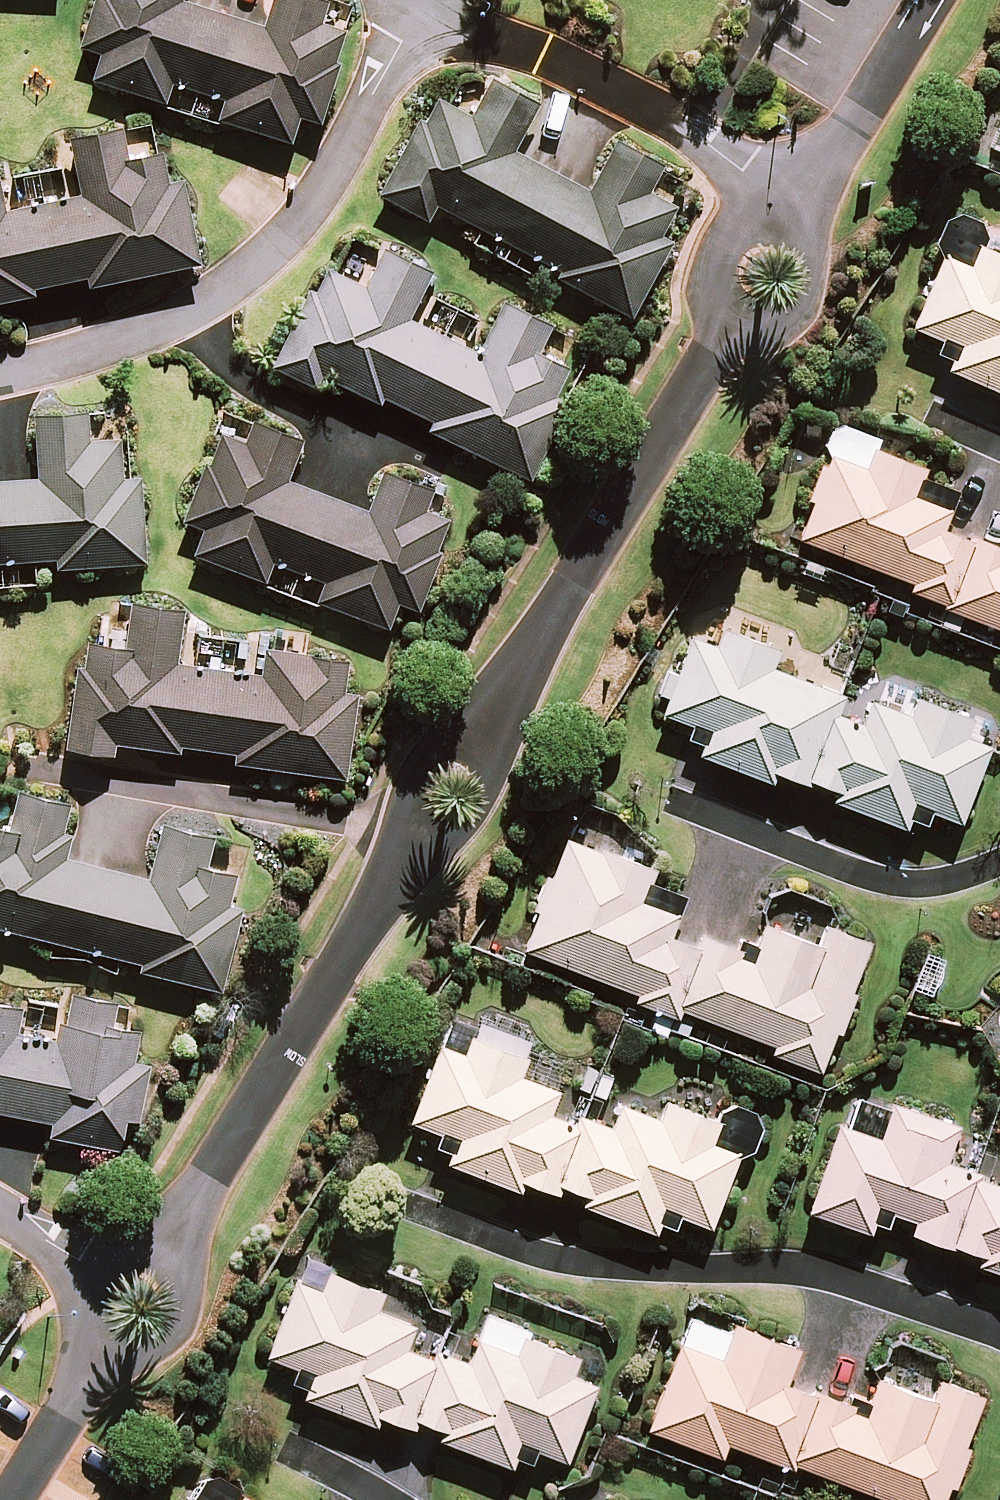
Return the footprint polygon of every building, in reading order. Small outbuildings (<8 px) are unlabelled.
[(83,44),(101,50),(93,77),(290,137),(299,109),(324,117),(350,32),(320,22),(327,0),(275,0),(267,25),(187,0),(96,0),(83,44)] [(432,94),(381,190),(429,215),(437,199),(561,265),(557,274),(630,313),(670,240),(661,235),(677,206),(648,190),(661,166),(617,143),(591,192),(513,150),(540,101),(494,77),(473,116),(432,94)] [(34,293),(32,284),(89,271),(91,280),(198,257),(180,176),(165,179),(159,153),(129,159),(122,129),(74,139),(86,194),(9,211),(0,169),(0,300),(34,293)] [(919,323),(956,337),(945,364),(999,386),(999,254),(980,246),(971,267),(945,257),(919,323)] [(308,289),(274,361),(321,383),(330,366),(440,419),(436,427),(532,473),(566,402),(552,395),(566,365),(537,352),(550,326),(501,303),(477,353),(405,319),(430,268),(388,248),(368,289),(329,271),(318,294),(308,289)] [(144,558),(138,473),(122,475),(119,438),(91,440),(89,412),(38,415),(42,476),(0,479),(0,568),(144,558)] [(217,432),(186,514),(204,521),(194,548),(387,621),(397,593),(421,603),(453,519),(424,508),(432,485),(386,467),(371,507),(288,475),(303,436),(254,417),(244,442),(217,432)] [(946,529),(953,512),(916,498),(928,467),(877,448),(868,471),(828,455),(798,531),(911,575),(905,590),(999,627),(999,550),(946,529)] [(79,666),(68,742),(113,748),(114,742),(180,752),(182,739),(235,746),(234,758),(346,774),(358,691),(344,690),(348,659),(267,648),(264,675),(179,663),(186,608),(133,601),(127,647),(94,642),(90,667),(79,666)] [(836,694),(695,638),(666,713),(709,730),(701,750),(777,780),(782,766),(838,788),(835,795),(904,822),(914,796),(960,815),(988,745),(963,735),(970,717),(918,697),(911,715),(874,701),(865,723),(830,709),(836,694)] [(143,954),(140,967),(220,986),(240,906),(225,903),(233,871),(206,865),(213,836),(165,825),(152,878),(58,856),(71,802),(21,790),(12,827),(0,824),(0,919),(143,954)] [(570,840),(528,944),(640,988),(637,995),(673,1009),(676,1002),(773,1040),(771,1046),(820,1065),(870,939),(829,923),(820,945),(767,924),(755,955),(670,921),(673,914),(638,900),(650,871),(570,840)] [(57,1117),(54,1130),(120,1144),(126,1114),(138,1117),(149,1064),(131,1060),(137,1028),(112,1023),(116,1001),(73,993),(69,1012),(0,998),(0,1105),(57,1117)] [(446,1042),(416,1116),(460,1134),(451,1158),(521,1186),(526,1174),(555,1185),(560,1173),(591,1185),(586,1197),(655,1224),(664,1202),(710,1220),(737,1151),(709,1141),(719,1116),(672,1098),(664,1118),(624,1103),(612,1135),(548,1110),(557,1088),(515,1071),(527,1041),(485,1024),(474,1053),(446,1042)] [(810,1203),(873,1224),(876,1212),(985,1248),(982,1260),(999,1266),(999,1181),(943,1162),(956,1123),(892,1102),(881,1136),(837,1121),(810,1203)] [(304,1258),(270,1350),(319,1368),(311,1390),(378,1415),(379,1410),(513,1459),(521,1438),(569,1456),(596,1384),(572,1375),(580,1353),(523,1332),(516,1351),(478,1338),(467,1368),(409,1347),(417,1324),(379,1310),(387,1289),(304,1258)] [(648,1421),(724,1449),(729,1435),(889,1494),(887,1499),(942,1499),(981,1393),(943,1379),(936,1399),(878,1378),(865,1414),(781,1383),(802,1327),(743,1306),(724,1357),(678,1340),(648,1421)]
